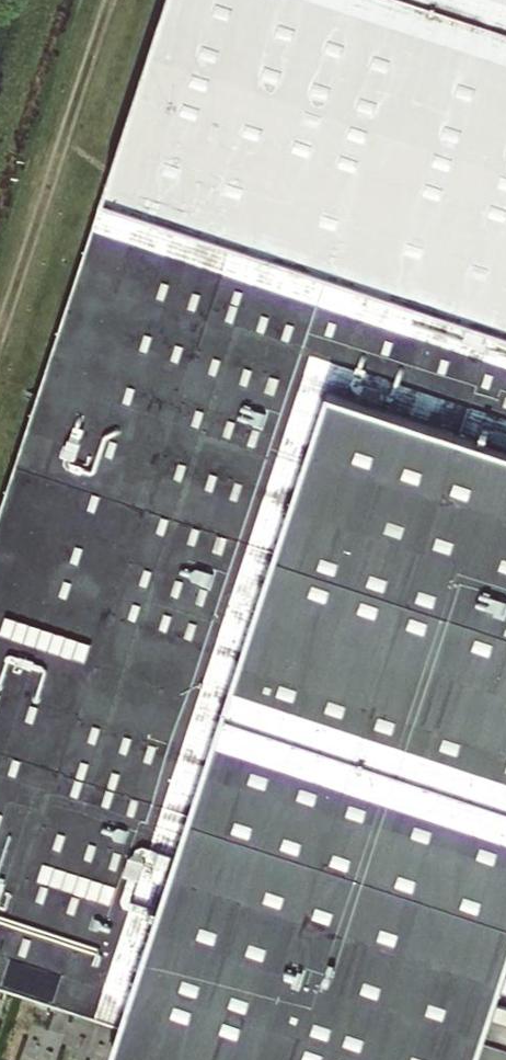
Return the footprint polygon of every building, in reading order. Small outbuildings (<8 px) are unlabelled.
[(110,1059),(477,1059),(505,972),(505,0),(168,0),(0,512),(0,979),(124,1019),(110,1059)]
